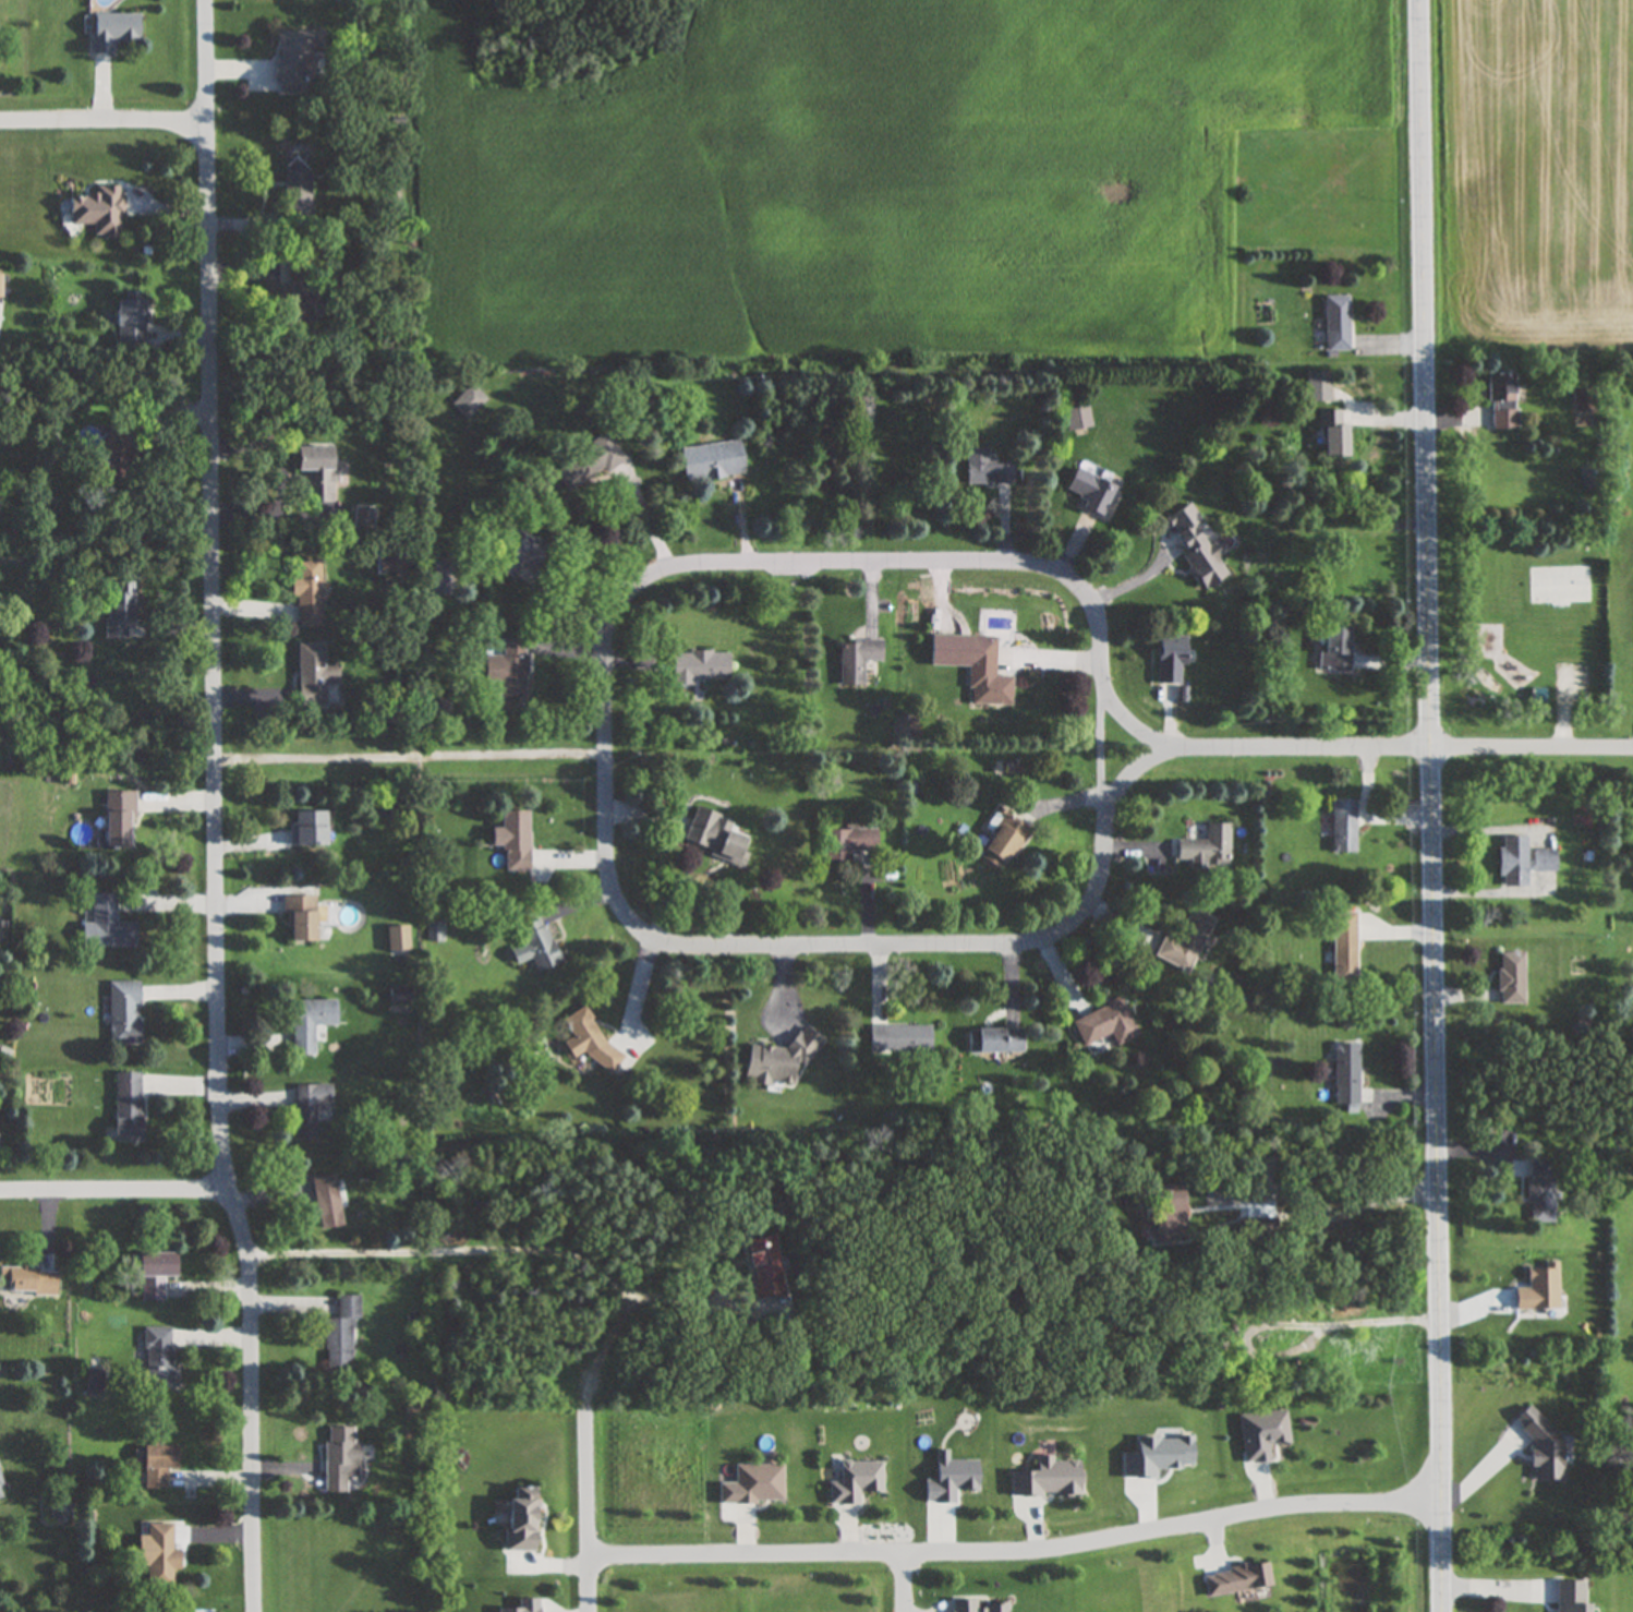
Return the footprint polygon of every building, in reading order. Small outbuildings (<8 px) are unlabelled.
[(140,14),(90,14),(90,55),(112,55),(112,43),(140,43),(140,14)] [(317,32),(273,32),(274,86),(317,86),(317,32)] [(282,216),(309,216),(309,165),(282,165),(282,216)] [(66,197),(68,226),(92,226),(92,239),(120,239),(119,188),(93,188),(94,197),(66,197)] [(1347,350),(1347,298),(1324,298),(1324,350),(1347,350)] [(146,342),(146,299),(113,299),(113,342),(146,342)] [(1328,371),(1306,371),(1306,401),(1328,401),(1328,371)] [(1489,374),(1489,430),(1517,430),(1517,374),(1489,374)] [(451,404),(468,420),(487,399),(472,383),(451,404)] [(1574,411),(1589,411),(1589,390),(1574,390),(1574,411)] [(1092,425),(1087,405),(1063,411),(1068,432),(1092,425)] [(1348,423),(1341,423),(1341,409),(1321,409),(1321,456),(1348,456),(1348,423)] [(124,485),(128,431),(102,429),(101,455),(89,454),(88,473),(102,473),(102,484),(124,485)] [(625,459),(608,432),(553,466),(568,493),(625,459)] [(685,482),(745,473),(740,440),(680,447),(685,482)] [(304,503),(331,503),(331,446),(293,446),(293,470),(304,470),(304,503)] [(1013,484),(1013,461),(987,461),(987,447),(965,447),(965,484),(1013,484)] [(1114,485),(1075,467),(1063,493),(1102,512),(1114,485)] [(1209,545),(1195,524),(1200,519),(1189,502),(1165,517),(1188,552),(1182,556),(1203,590),(1229,574),(1218,557),(1229,551),(1220,538),(1209,545)] [(515,578),(533,538),(507,526),(488,566),(515,578)] [(319,558),(292,560),(292,626),(319,626),(319,558)] [(431,596),(455,596),(455,560),(431,560),(431,596)] [(107,624),(133,624),(133,578),(107,578),(107,624)] [(1348,627),(1322,626),(1321,670),(1348,670),(1348,627)] [(1158,683),(1184,683),(1184,636),(1158,636),(1158,683)] [(995,676),(996,637),(969,637),(968,702),(1012,702),(1012,677),(995,676)] [(525,696),(524,638),(501,638),(501,655),(484,655),(484,682),(499,682),(499,696),(525,696)] [(839,685),(865,686),(865,664),(881,664),(881,639),(839,639),(839,685)] [(323,684),(337,684),(336,664),(323,664),(323,643),(295,643),(297,703),(323,703),(323,684)] [(729,682),(729,651),(673,651),(673,682),(729,682)] [(102,791),(102,850),(134,850),(134,791),(102,791)] [(1331,801),(1331,845),(1355,845),(1355,801),(1331,801)] [(695,808),(683,844),(741,865),(750,840),(731,833),(735,822),(695,808)] [(325,846),(325,811),(292,811),(292,846),(325,846)] [(529,812),(502,812),(502,829),(492,829),(492,848),(505,848),(505,872),(529,872),(529,812)] [(1003,872),(1029,829),(1003,814),(978,857),(1003,872)] [(1230,825),(1206,825),(1206,841),(1177,841),(1177,869),(1230,869),(1230,825)] [(867,851),(867,830),(821,830),(821,862),(850,862),(850,851),(867,851)] [(1526,837),(1499,837),(1499,886),(1526,886),(1526,837)] [(1533,872),(1555,872),(1555,850),(1533,850),(1533,872)] [(81,947),(136,946),(136,923),(114,923),(114,893),(92,894),(92,923),(81,923),(81,947)] [(286,897),(286,941),(314,941),(314,897),(286,897)] [(1154,958),(1190,973),(1214,916),(1191,906),(1176,941),(1164,936),(1154,958)] [(539,911),(515,920),(524,945),(510,950),(516,965),(531,960),(536,973),(559,964),(539,911)] [(1332,913),(1332,979),(1358,979),(1358,913),(1332,913)] [(386,926),(386,952),(408,952),(408,926),(386,926)] [(1523,954),(1498,954),(1498,1004),(1523,1004),(1523,954)] [(140,1045),(140,982),(109,982),(109,1045),(140,1045)] [(410,988),(390,988),(390,1002),(410,1001),(410,988)] [(1119,997),(1071,1022),(1084,1047),(1111,1033),(1117,1045),(1139,1035),(1119,997)] [(292,1000),(292,1056),(317,1056),(317,1028),(336,1028),(336,1000),(292,1000)] [(590,1049),(602,1074),(618,1066),(589,1006),(563,1018),(573,1039),(565,1043),(572,1058),(590,1049)] [(869,1053),(930,1053),(930,1026),(869,1026),(869,1053)] [(1022,1029),(968,1029),(968,1053),(1022,1053),(1022,1029)] [(749,1044),(744,1077),(754,1079),(753,1082),(793,1089),(797,1064),(812,1066),(817,1035),(796,1031),(793,1051),(749,1044)] [(1334,1105),(1358,1105),(1359,1044),(1334,1044),(1334,1105)] [(141,1142),(141,1073),(113,1073),(113,1142),(141,1142)] [(295,1085),(295,1140),(316,1140),(316,1106),(334,1106),(334,1085),(295,1085)] [(1528,1160),(1528,1223),(1552,1223),(1552,1160),(1528,1160)] [(343,1226),(335,1174),(312,1178),(319,1230),(343,1226)] [(1153,1239),(1187,1236),(1181,1183),(1147,1186),(1153,1239)] [(780,1295),(774,1236),(745,1239),(751,1297),(780,1295)] [(176,1277),(176,1253),(140,1253),(140,1300),(164,1300),(164,1277),(176,1277)] [(1558,1263),(1545,1263),(1545,1268),(1528,1268),(1528,1289),(1515,1289),(1515,1310),(1558,1310),(1558,1263)] [(56,1268),(0,1267),(0,1294),(56,1294),(56,1268)] [(325,1319),(325,1368),(351,1368),(351,1319),(360,1319),(360,1296),(338,1297),(338,1319),(325,1319)] [(144,1386),(173,1387),(173,1327),(144,1327),(144,1386)] [(1562,1480),(1561,1429),(1541,1429),(1541,1409),(1527,1409),(1527,1480),(1562,1480)] [(359,1461),(372,1461),(373,1446),(353,1446),(353,1428),(324,1428),(324,1491),(359,1491),(359,1461)] [(167,1488),(167,1468),(176,1468),(176,1445),(143,1445),(143,1488),(167,1488)] [(1012,1472),(1012,1497),(1081,1496),(1080,1460),(1054,1461),(1054,1456),(1038,1456),(1038,1472),(1012,1472)] [(784,1503),(784,1464),(735,1464),(735,1503),(784,1503)] [(505,1500),(505,1551),(535,1551),(535,1487),(513,1487),(513,1500),(505,1500)] [(179,1550),(172,1550),(172,1523),(146,1523),(146,1586),(172,1586),(172,1569),(179,1569),(179,1550)] [(1269,1586),(1265,1563),(1202,1575),(1206,1598),(1269,1586)] [(1556,1611),(1586,1611),(1586,1581),(1556,1581),(1556,1611)] [(1008,1604),(976,1604),(976,1600),(952,1600),(952,1611),(1008,1611),(1008,1604)]
